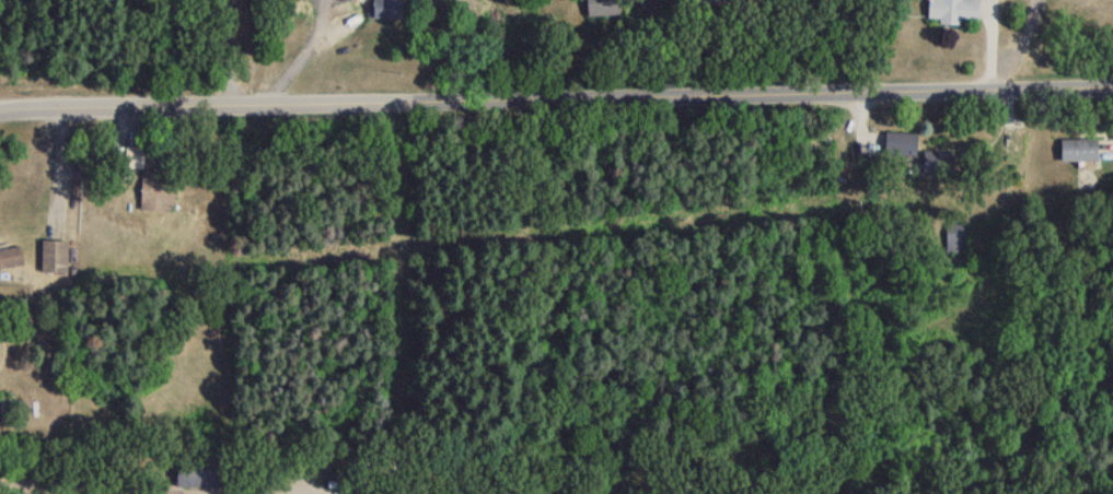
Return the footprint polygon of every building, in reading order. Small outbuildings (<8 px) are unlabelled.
[(370,26),(400,26),(400,0),(370,0),(370,26)] [(617,22),(617,0),(584,0),(584,22),(617,22)] [(683,8),(742,8),(742,0),(683,0),(683,8)] [(939,3),(927,3),(926,25),(937,26),(937,28),(976,30),(977,5),(961,4),(961,0),(939,0),(939,3)] [(915,139),(883,139),(883,163),(915,163),(915,139)] [(1096,168),(1096,145),(1059,145),(1059,168),(1096,168)] [(125,154),(125,172),(139,173),(140,155),(125,154)] [(920,181),(949,181),(950,158),(921,157),(920,181)] [(139,217),(171,217),(171,186),(159,186),(159,178),(139,178),(139,217)] [(944,259),(962,259),(962,230),(944,230),(944,259)] [(65,278),(65,246),(40,246),(40,278),(65,278)] [(0,255),(0,274),(21,270),(18,252),(0,255)] [(11,429),(12,403),(0,402),(0,429),(11,429)] [(175,464),(175,492),(221,492),(221,464),(175,464)]
